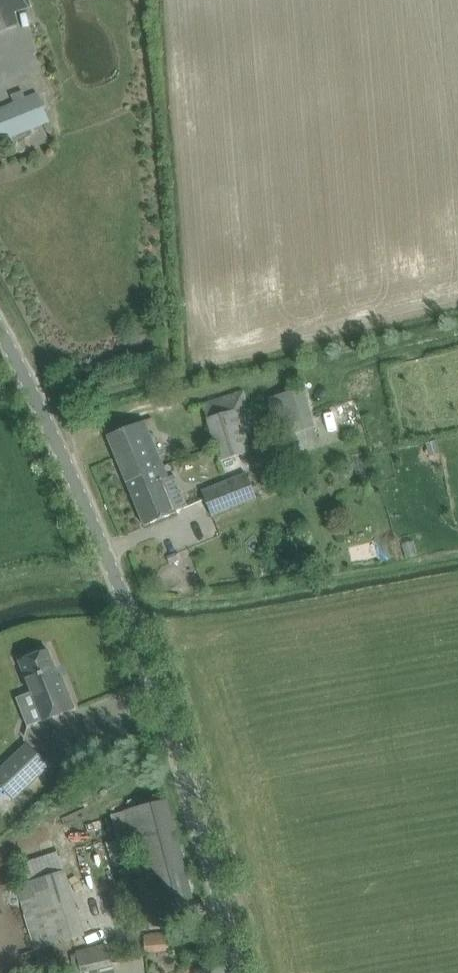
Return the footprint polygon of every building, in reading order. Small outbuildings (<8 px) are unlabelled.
[(4,32),(3,29),(20,23),(13,0),(0,0),(0,33),(4,32)] [(0,108),(0,140),(9,137),(40,124),(48,120),(36,93),(26,97),(14,102),(3,107),(0,108)] [(321,442),(304,388),(273,397),(288,451),(321,442)] [(245,391),(203,405),(210,426),(216,447),(220,458),(261,446),(258,433),(245,391)] [(126,427),(108,435),(132,492),(140,489),(135,477),(163,465),(144,420),(126,427)] [(140,489),(132,492),(145,525),(164,518),(177,512),(189,507),(176,475),(168,478),(163,465),(135,477),(140,489)] [(247,474),(203,491),(212,515),(256,497),(251,484),(247,474)] [(49,683),(37,649),(13,657),(34,725),(64,715),(53,681),(49,683)] [(28,742),(0,769),(0,786),(14,800),(50,766),(28,742)] [(168,799),(124,810),(111,814),(120,850),(133,846),(151,915),(195,904),(168,799)] [(85,935),(65,872),(59,851),(20,863),(26,885),(18,887),(38,950),(85,935)] [(169,932),(149,934),(144,934),(145,951),(170,948),(169,932)] [(76,951),(81,970),(112,965),(108,945),(76,951)]
